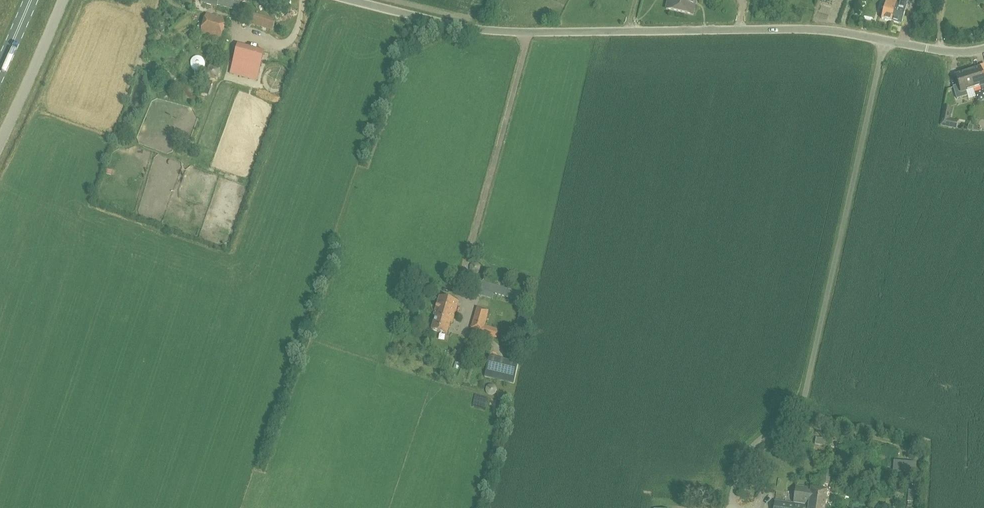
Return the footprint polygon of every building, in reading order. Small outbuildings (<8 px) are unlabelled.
[(238,10),(241,0),(202,0),(202,2),(215,6),(216,4),(238,10)] [(679,12),(682,0),(668,0),(666,9),(679,12)] [(693,15),(696,0),(682,0),(679,12),(693,15)] [(882,19),(892,22),(898,0),(888,0),(882,19)] [(892,22),(901,25),(908,3),(916,6),(918,0),(898,0),(892,22)] [(246,23),(273,31),(276,19),(249,11),(246,23)] [(200,34),(221,40),(227,19),(206,13),(200,34)] [(230,74),(257,81),(263,59),(236,52),(230,74)] [(973,89),(981,86),(982,91),(983,90),(983,91),(983,77),(981,68),(968,71),(973,89)] [(953,87),(957,99),(967,95),(966,91),(973,89),(968,71),(956,75),(959,85),(953,87)] [(130,106),(125,120),(131,122),(136,108),(130,106)] [(517,300),(520,291),(479,280),(475,294),(493,299),(494,293),(517,300)] [(432,330),(447,335),(451,324),(452,324),(459,303),(440,297),(434,316),(436,317),(432,330)] [(489,310),(477,307),(471,328),(482,332),(482,334),(496,338),(498,330),(485,326),(489,310)] [(517,324),(528,327),(531,314),(521,311),(517,324)] [(484,378),(514,385),(519,364),(489,357),(484,378)] [(815,444),(829,446),(830,439),(816,437),(815,444)] [(820,483),(831,485),(833,472),(822,470),(820,483)] [(828,491),(811,488),(811,489),(797,487),(794,503),(776,500),(775,507),(825,507),(828,491)]
